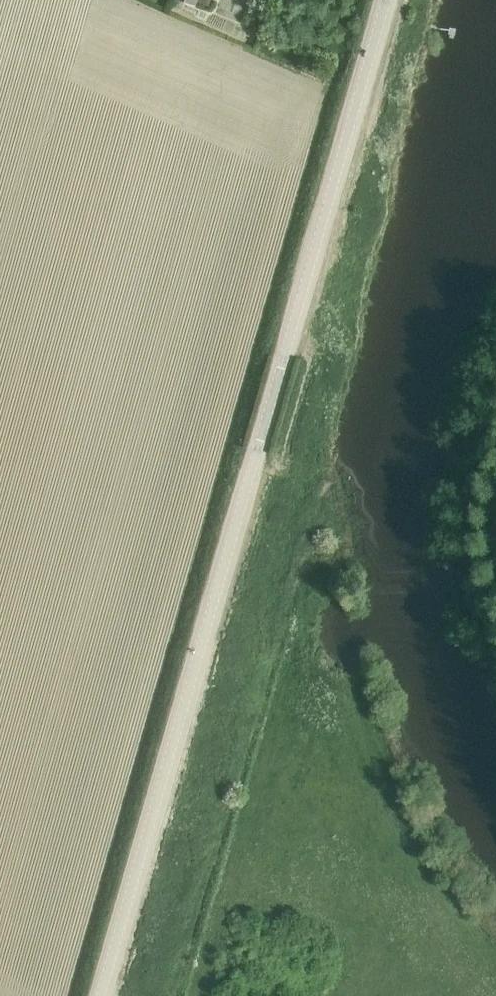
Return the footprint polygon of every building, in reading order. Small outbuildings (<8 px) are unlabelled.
[(241,16),(249,0),(225,0),(222,6),(241,16)]
